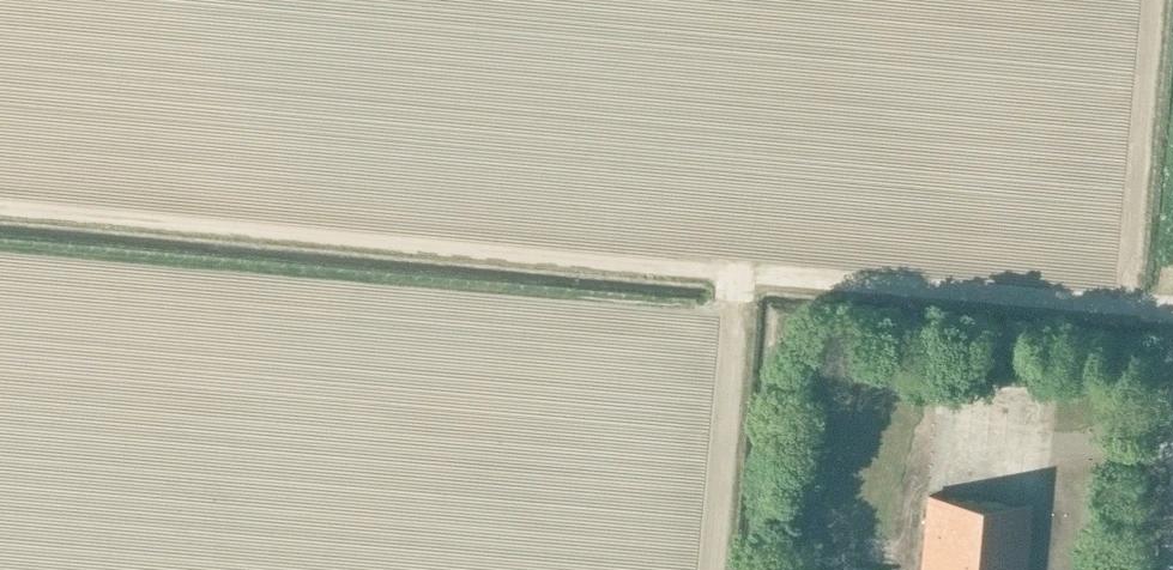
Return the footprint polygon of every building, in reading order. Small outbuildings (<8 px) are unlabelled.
[(1031,504),(926,492),(919,569),(1025,569),(1031,504)]
